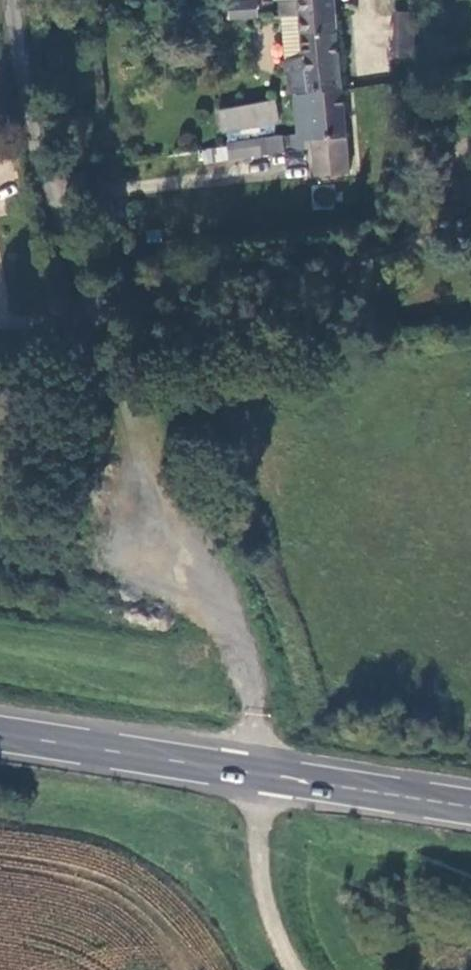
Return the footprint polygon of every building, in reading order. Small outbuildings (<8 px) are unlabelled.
[(229,0),(227,18),(257,21),(258,3),(229,0)] [(282,8),(301,7),(337,5),(336,0),(281,0),(282,8)] [(303,82),(341,80),(337,5),(301,7),(303,51),(284,52),(281,52),(283,84),(303,82)] [(301,7),(282,8),(284,52),(303,51),(301,7)] [(417,45),(416,8),(398,9),(399,45),(417,45)] [(286,123),(288,144),(304,144),(304,136),(312,135),(314,170),(346,168),(341,80),(303,82),(304,88),(290,89),(292,122),(286,123)] [(215,106),(220,127),(275,115),(270,94),(215,106)] [(282,129),(227,139),(230,153),(285,144),(282,129)]
